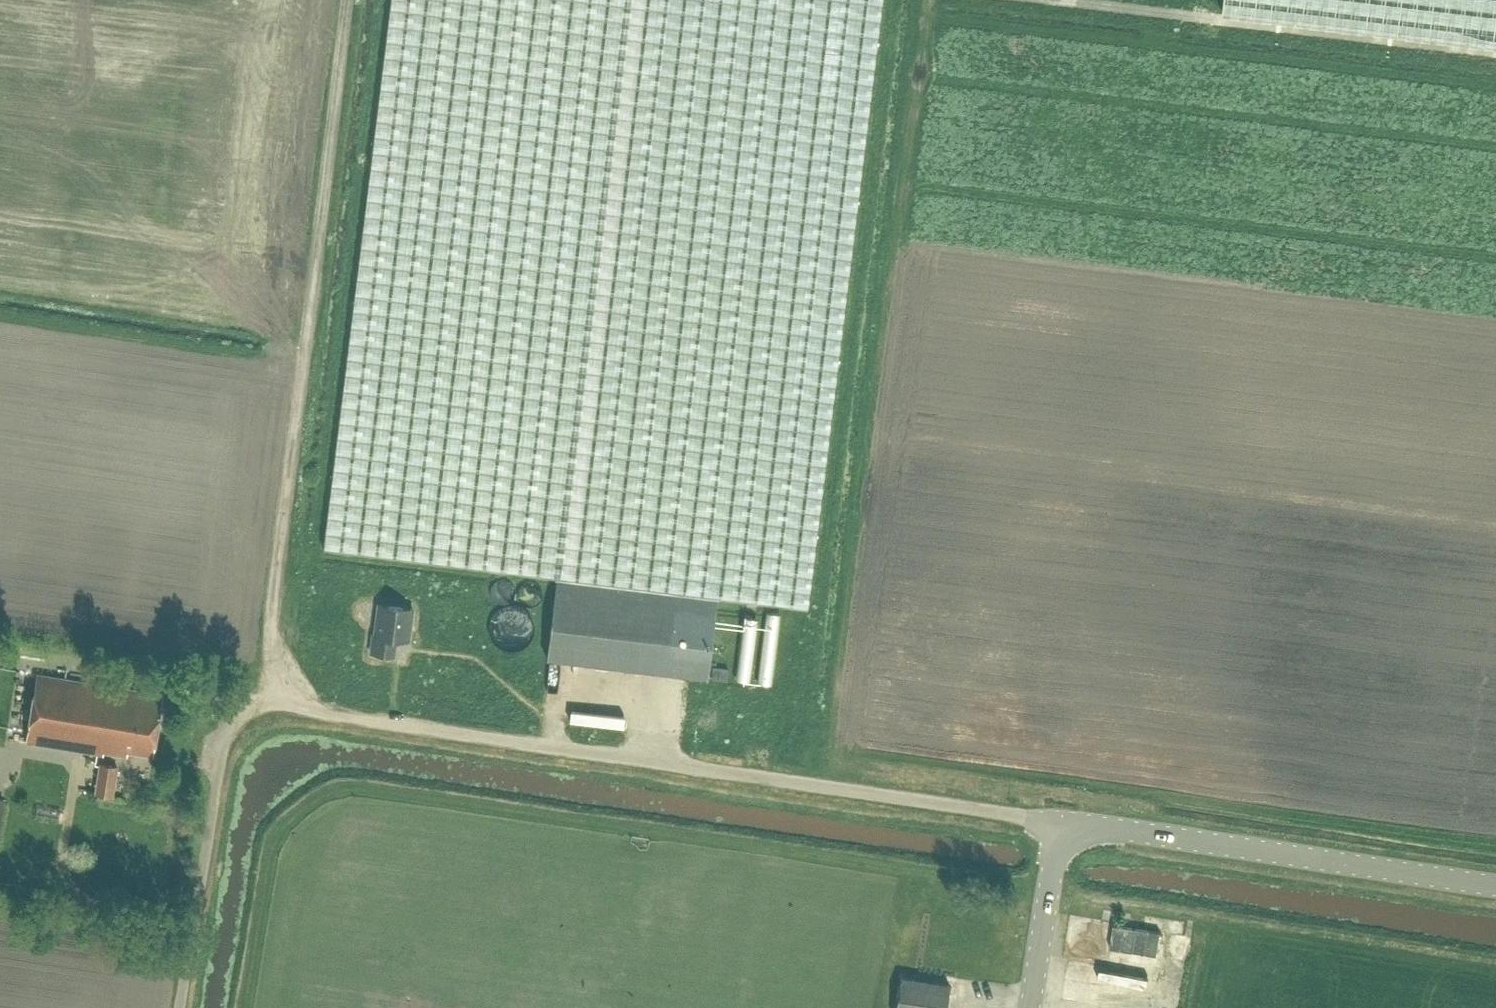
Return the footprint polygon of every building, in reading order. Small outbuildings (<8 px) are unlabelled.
[(882,0),(391,0),(323,549),(556,577),(546,657),(691,675),(707,677),(717,597),(807,608),(882,0)] [(1495,47),(1495,0),(1225,0),(1224,14),(1495,47)] [(499,603),(501,604),(505,603),(507,603),(509,602),(511,601),(512,599),(513,598),(514,596),(514,595),(515,594),(515,592),(515,590),(515,589),(514,587),(513,585),(513,584),(511,582),(509,580),(507,579),(506,579),(505,579),(503,579),(500,579),(499,579),(498,579),(496,580),(495,582),(494,582),(493,583),(492,585),(491,586),(491,588),(490,589),(490,591),(490,592),(491,594),(491,596),(492,598),(493,599),(495,601),(496,602),(498,603),(499,603)] [(527,605),(528,605),(529,606),(532,605),(534,605),(536,604),(537,603),(538,602),(540,600),(540,599),(541,598),(541,596),(542,595),(542,593),(542,591),(541,589),(541,588),(540,586),(539,585),(537,584),(536,582),(535,582),(533,581),(532,581),(530,581),(528,581),(526,581),(525,581),(524,582),(522,583),(521,584),(519,586),(519,587),(518,588),(518,589),(517,590),(517,592),(517,594),(517,595),(517,596),(518,598),(519,600),(520,601),(521,602),(522,603),(523,604),(525,605),(527,605)] [(408,640),(412,608),(378,604),(375,635),(373,634),(370,652),(393,655),(395,638),(408,640)] [(506,650),(510,650),(514,650),(516,650),(518,650),(521,648),(525,646),(526,645),(528,644),(530,641),(531,639),(532,637),(533,635),(534,634),(534,632),(534,630),(534,628),(534,626),(534,624),(534,622),(533,620),(532,618),(531,616),(530,615),(529,613),(528,611),(526,610),(525,609),(523,608),(521,607),(519,606),(518,606),(514,605),(512,605),(510,605),(508,605),(506,606),(502,607),(500,608),(499,609),(497,610),(495,611),(494,613),(493,615),(492,616),(491,618),(490,620),(490,622),(489,624),(489,626),(489,628),(489,630),(489,632),(490,634),(490,635),(491,637),(492,639),(493,641),(494,642),(495,644),(499,646),(502,648),(504,649),(506,650)] [(727,679),(728,669),(713,667),(711,677),(727,679)] [(31,705),(158,725),(163,694),(36,674),(32,700),(31,705)] [(31,705),(32,700),(13,697),(5,739),(26,743),(111,756),(111,753),(126,756),(127,751),(154,755),(158,725),(31,705)] [(95,794),(113,797),(114,787),(118,767),(100,763),(95,794)] [(1077,919),(1075,948),(1107,951),(1109,921),(1077,919)] [(899,976),(894,1007),(946,1007),(950,985),(899,976)]
